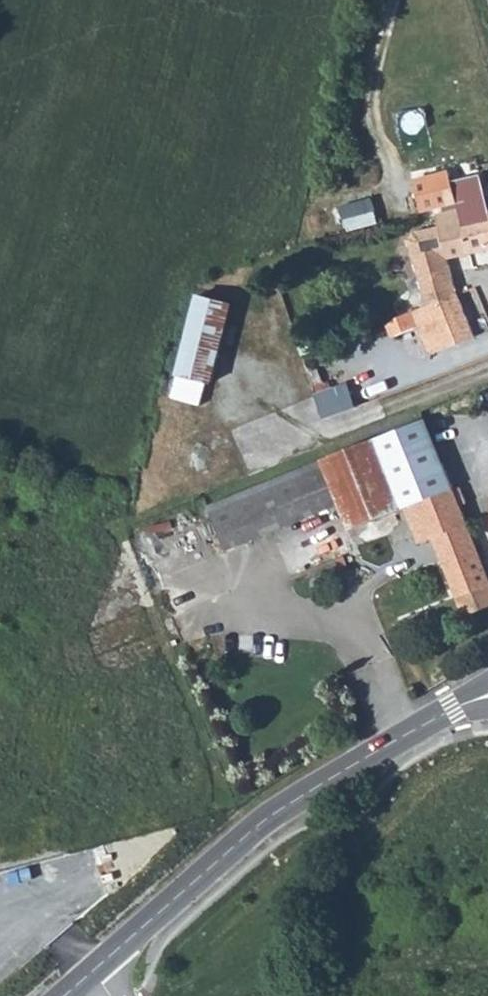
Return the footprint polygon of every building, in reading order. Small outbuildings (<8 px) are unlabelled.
[(410,245),(409,247),(428,308),(459,297),(449,265),(487,255),(487,220),(471,224),(469,218),(462,220),(460,211),(439,217),(442,228),(415,237),(410,245)] [(428,308),(413,313),(427,358),(473,344),(459,297),(428,308)] [(233,308),(199,299),(177,376),(211,386),(233,308)] [(326,415),(358,402),(348,379),(316,391),(326,415)] [(422,423),(377,441),(386,465),(406,457),(415,477),(440,466),(422,423)] [(339,508),(330,486),(386,465),(377,441),(206,509),(224,555),(339,508)] [(386,465),(403,512),(412,534),(417,546),(431,541),(438,559),(455,600),(487,587),(487,584),(459,510),(465,506),(461,492),(451,495),(440,466),(415,477),(406,457),(386,465)] [(386,465),(330,486),(339,508),(348,533),(403,512),(386,465)] [(455,600),(467,629),(487,620),(487,587),(455,600)]
